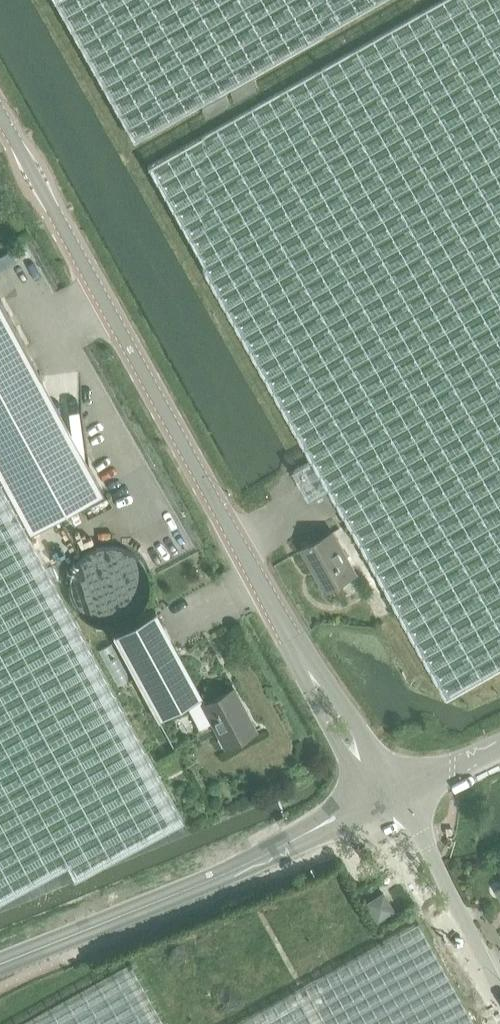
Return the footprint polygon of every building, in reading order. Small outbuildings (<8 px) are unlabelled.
[(378,0),(55,0),(132,138),(378,0)] [(146,163),(313,456),(293,467),(310,496),(329,485),(448,695),(499,666),(499,0),(437,0),(146,163)] [(230,91),(236,101),(260,88),(254,78),(230,91)] [(202,107),(207,117),(231,104),(225,94),(202,107)] [(50,517),(103,489),(0,297),(0,480),(27,530),(50,517)] [(67,862),(75,876),(183,818),(27,530),(0,480),(0,898),(67,862)] [(325,591),(358,572),(334,530),(304,548),(318,574),(317,576),(325,591)] [(370,603),(378,618),(393,610),(385,595),(370,603)] [(156,612),(113,635),(160,719),(200,696),(156,612)] [(225,745),(254,729),(233,689),(204,705),(225,745)] [(377,919),(393,910),(383,892),(367,902),(377,919)] [(419,923),(382,943),(235,1023),(475,1023),(419,923)] [(24,1023),(165,1023),(132,964),(24,1023)] [(287,976),(283,981),(285,986),(291,987),(295,982),(293,977),(287,976)]
